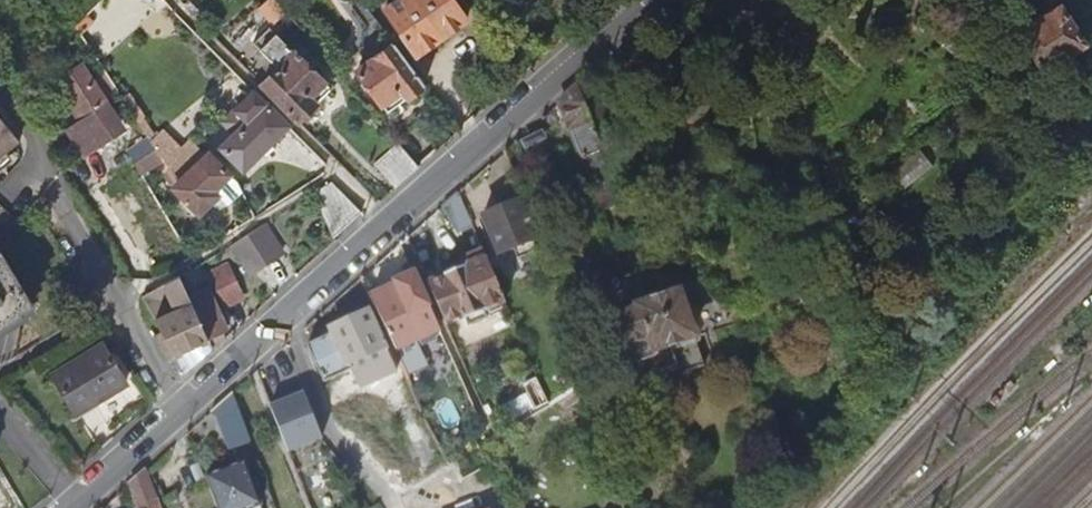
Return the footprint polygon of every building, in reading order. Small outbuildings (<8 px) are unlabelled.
[(423,0),(397,0),(389,6),(420,51),(446,33),(423,0)] [(446,33),(470,17),(459,0),(423,0),(446,33)] [(388,28),(369,1),(359,9),(379,36),(388,28)] [(1024,29),(1049,65),(1089,38),(1063,2),(1024,29)] [(262,85),(299,123),(332,91),(271,28),(255,44),(279,69),(262,85)] [(951,33),(943,45),(965,60),(973,49),(951,33)] [(430,83),(399,41),(361,69),(392,111),(430,83)] [(100,131),(106,142),(118,133),(114,127),(124,120),(84,63),(60,79),(86,116),(70,127),(82,144),(100,131)] [(578,86),(556,106),(601,212),(622,204),(598,138),(578,86)] [(710,105),(704,94),(690,90),(679,96),(676,110),(683,120),(695,123),(707,116),(710,105)] [(288,128),(255,94),(236,112),(247,127),(224,149),(244,169),(288,128)] [(618,97),(594,108),(604,135),(629,124),(618,97)] [(15,159),(8,150),(21,139),(0,114),(0,172),(15,159)] [(100,131),(82,144),(83,147),(93,141),(97,148),(106,142),(100,131)] [(399,185),(423,164),(402,140),(378,161),(399,185)] [(93,141),(83,147),(88,154),(97,148),(93,141)] [(165,156),(181,179),(206,157),(194,146),(178,159),(171,151),(165,156)] [(920,149),(891,172),(904,189),(934,167),(920,149)] [(214,150),(206,157),(181,179),(177,183),(201,209),(222,191),(217,185),(234,169),(214,150)] [(750,191),(754,192),(758,190),(761,187),(762,181),(761,177),(757,175),(754,173),(750,175),(747,177),(745,180),(745,185),(746,188),(750,191)] [(333,185),(313,196),(332,239),(361,213),(333,185)] [(461,190),(444,206),(456,233),(476,224),(461,190)] [(544,236),(527,196),(486,213),(501,252),(544,236)] [(271,221),(237,242),(254,269),(287,248),(271,221)] [(930,246),(933,253),(938,254),(943,252),(947,246),(944,240),(939,237),(933,239),(930,246)] [(511,302),(487,248),(466,257),(470,264),(449,274),(451,277),(432,285),(452,328),(469,321),(473,328),(494,319),(490,311),(511,302)] [(2,253),(0,253),(0,332),(35,310),(2,253)] [(232,259),(210,269),(226,301),(248,290),(232,259)] [(191,268),(183,273),(187,280),(195,277),(191,268)] [(377,296),(401,347),(444,327),(417,271),(398,279),(400,284),(377,296)] [(155,289),(148,293),(182,350),(213,333),(193,291),(187,280),(183,273),(170,280),(182,305),(169,313),(155,289)] [(193,291),(213,333),(232,323),(212,282),(193,291)] [(709,361),(699,334),(682,288),(642,302),(644,306),(611,316),(626,358),(632,356),(634,363),(639,361),(646,382),(709,361)] [(316,344),(332,379),(358,368),(368,386),(401,370),(372,310),(336,326),(339,333),(316,344)] [(193,368),(219,345),(213,333),(182,350),(193,368)] [(108,335),(58,366),(81,405),(133,374),(108,335)] [(555,401),(549,388),(538,395),(543,408),(555,401)] [(236,391),(214,410),(227,418),(237,446),(255,439),(236,391)] [(270,408),(287,454),(322,440),(304,394),(270,408)] [(459,457),(455,460),(437,472),(445,485),(466,472),(459,457)] [(223,507),(257,507),(264,505),(248,460),(210,476),(223,507)] [(133,482),(144,507),(168,507),(151,467),(133,482)]
